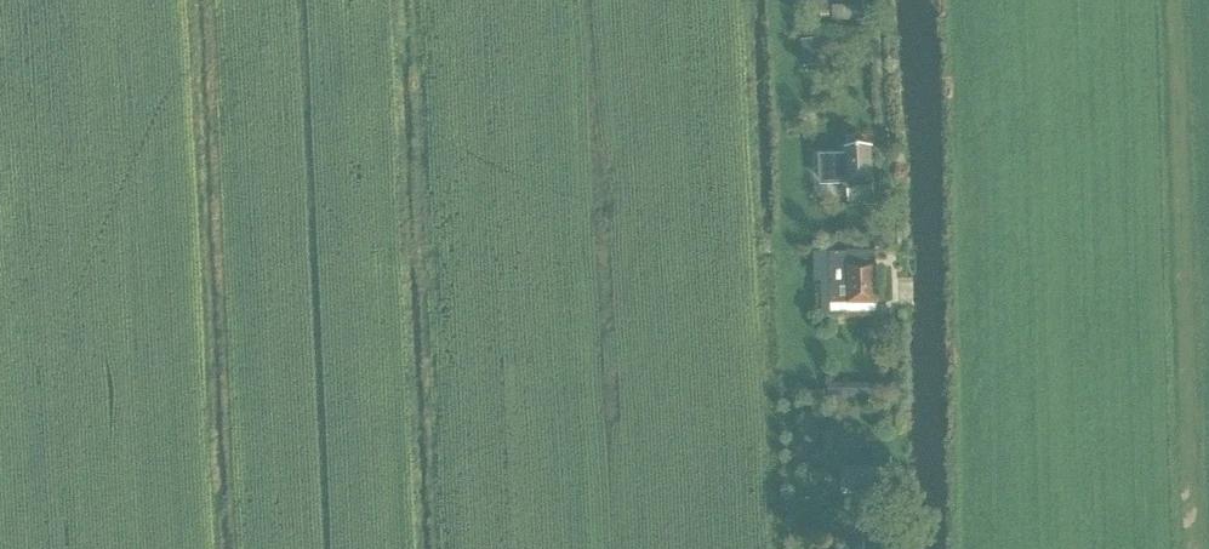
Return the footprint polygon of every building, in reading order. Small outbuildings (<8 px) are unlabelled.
[(803,40),(804,62),(824,61),(823,39),(803,40)] [(832,162),(839,162),(840,185),(848,185),(848,186),(849,202),(874,201),(871,149),(831,151),(832,162)] [(847,253),(829,254),(831,306),(847,305),(847,306),(877,305),(875,250),(847,251),(847,253)] [(872,530),(871,512),(854,513),(854,530),(872,530)]
